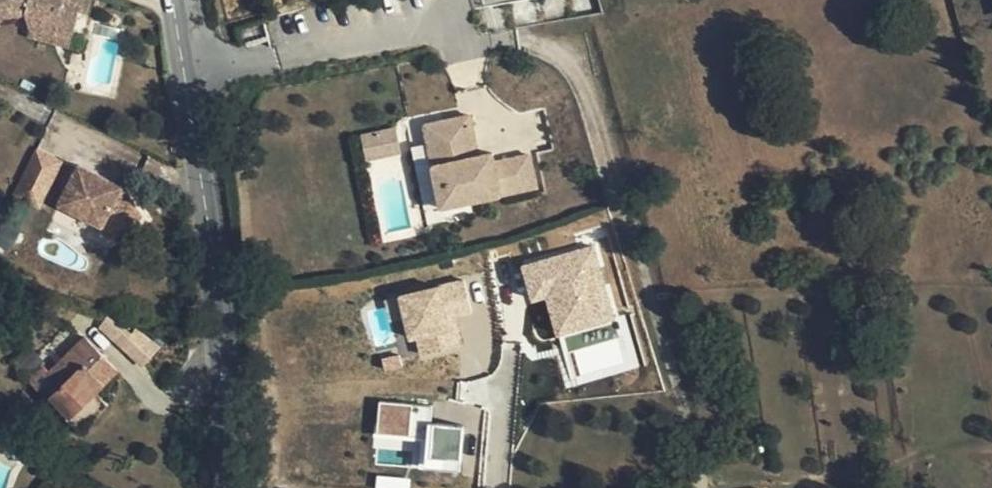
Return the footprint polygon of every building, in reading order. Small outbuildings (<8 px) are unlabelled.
[(26,10),(31,25),(55,31),(57,25),(74,30),(80,8),(88,10),(91,0),(0,0),(0,19),(26,10)] [(426,145),(438,209),(532,191),(526,159),(492,165),(477,168),(475,159),(468,118),(441,123),(444,141),(426,145)] [(423,127),(426,145),(444,141),(441,123),(423,127)] [(394,132),(359,139),(364,163),(399,157),(394,132)] [(63,161),(39,148),(18,190),(40,202),(63,161)] [(122,184),(81,163),(62,201),(102,222),(111,237),(142,219),(124,190),(121,188),(122,184)] [(520,262),(529,304),(545,300),(553,336),(614,323),(597,245),(520,262)] [(414,339),(417,356),(461,349),(455,318),(471,315),(465,282),(397,294),(405,340),(414,339)] [(109,317),(99,327),(140,367),(158,349),(135,326),(126,334),(109,317)] [(53,395),(72,416),(96,393),(118,371),(84,336),(51,369),(45,363),(30,378),(49,398),(53,395)] [(108,404),(96,393),(72,416),(70,418),(81,430),(108,404)] [(377,403),(376,433),(410,434),(411,404),(377,403)]
